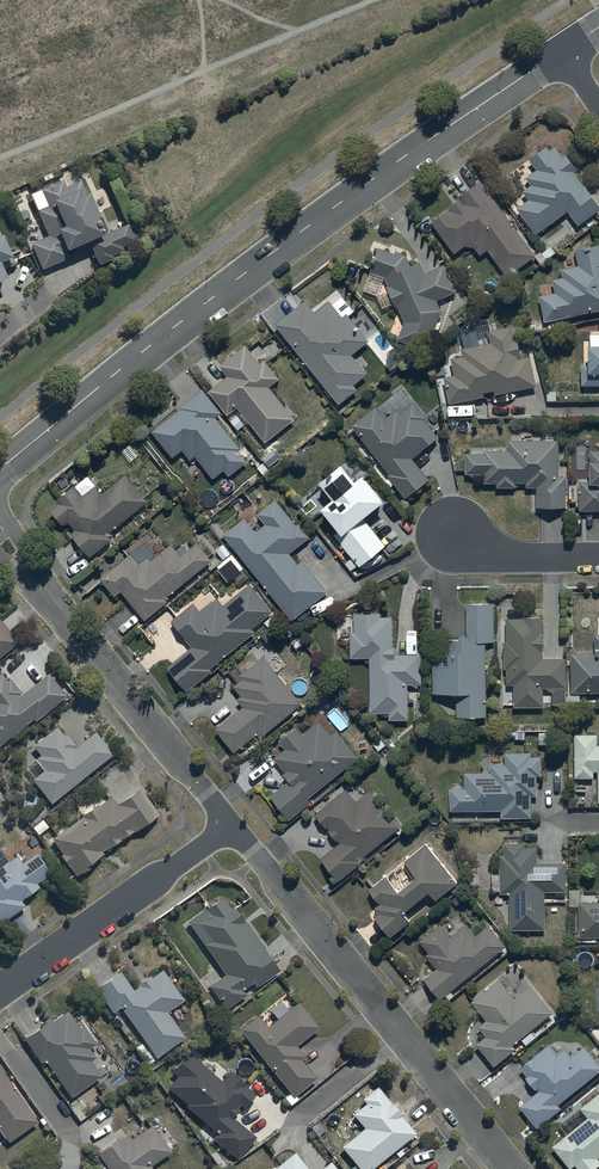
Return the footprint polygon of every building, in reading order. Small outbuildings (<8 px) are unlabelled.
[(534,230),(565,207),(575,221),(598,205),(572,167),(575,166),(564,150),(560,152),(553,142),(548,146),(545,143),(527,155),(535,166),(524,174),(530,182),(522,187),(527,195),(516,204),(534,230)] [(533,252),(484,185),(488,182),(484,175),(479,178),(478,176),(458,189),(460,192),(447,201),(450,205),(431,218),(452,249),(463,242),(472,243),(477,250),(485,245),(506,272),(533,252)] [(71,261),(69,257),(105,241),(97,224),(100,223),(89,197),(87,198),(81,183),(66,190),(63,184),(31,198),(48,238),(30,246),(42,273),(71,261)] [(543,318),(598,306),(598,240),(589,241),(588,238),(582,239),(582,242),(573,243),(576,262),(560,265),(561,274),(551,276),(553,289),(538,291),(543,318)] [(8,286),(0,269),(4,267),(6,272),(15,268),(13,264),(12,264),(2,241),(0,242),(0,290),(8,286)] [(441,307),(435,296),(455,288),(444,261),(424,270),(418,257),(409,261),(405,251),(393,247),(393,248),(378,243),(376,250),(373,249),(370,255),(372,256),(368,267),(370,268),(362,289),(377,294),(382,305),(393,300),(395,305),(398,304),(404,317),(397,335),(416,342),(421,327),(431,332),(435,326),(438,327),(441,321),(436,318),(441,307)] [(304,296),(274,320),(338,400),(357,385),(353,380),(366,370),(350,350),(367,337),(346,311),(342,313),(329,297),(314,309),(304,296)] [(448,400),(534,382),(528,353),(520,355),(516,337),(514,337),(511,322),(488,327),(490,339),(461,345),(463,352),(450,354),(454,371),(443,373),(448,400)] [(580,381),(598,381),(598,336),(586,336),(586,360),(580,360),(580,381)] [(294,415),(268,383),(278,375),(263,356),(259,359),(244,341),(218,362),(226,372),(207,387),(227,411),(236,403),(265,439),(294,415)] [(239,444),(215,413),(221,409),(201,385),(178,403),(180,405),(152,427),(172,453),(182,446),(190,455),(194,451),(212,474),(223,465),(228,472),(246,457),(237,445),(239,444)] [(375,403),(351,422),(389,470),(387,472),(405,494),(428,475),(411,455),(438,434),(423,415),(425,414),(412,398),(398,409),(395,405),(384,414),(375,403)] [(556,437),(506,437),(506,447),(484,447),(484,450),(465,450),(465,471),(483,471),(483,479),(495,479),(495,483),(515,483),(515,479),(524,479),(524,483),(534,483),(534,502),(564,502),(564,472),(556,472),(556,437)] [(589,446),(589,453),(587,453),(587,475),(589,475),(589,477),(578,477),(578,506),(598,506),(598,446),(589,446)] [(360,510),(382,492),(361,467),(354,473),(339,455),(318,472),(333,491),(321,500),(340,523),(332,529),(358,561),(385,540),(360,510)] [(111,536),(107,530),(147,497),(126,470),(102,490),(95,482),(82,493),(72,481),(54,496),(57,499),(50,505),(62,520),(67,517),(74,526),(71,529),(90,553),(111,536)] [(244,514),(223,531),(291,615),(326,587),(300,555),(296,559),(288,549),(309,532),(299,518),(296,521),(275,495),(257,509),(265,520),(255,528),(244,514)] [(168,598),(165,594),(211,556),(208,553),(211,551),(203,540),(200,543),(196,539),(191,543),(189,540),(183,545),(181,543),(176,547),(170,540),(150,556),(147,552),(138,559),(131,550),(127,553),(124,549),(109,562),(111,565),(99,575),(114,592),(120,587),(145,616),(168,598)] [(191,643),(167,663),(186,687),(211,667),(209,664),(254,628),(251,624),(261,616),(268,625),(275,618),(269,610),(272,608),(249,579),(241,585),(237,580),(233,583),(236,587),(235,588),(237,590),(230,595),(228,592),(220,599),(213,590),(206,596),(201,590),(192,598),(193,599),(171,617),(191,643)] [(486,713),(485,637),(494,637),(493,599),(466,599),(466,634),(444,634),(444,644),(432,644),(432,688),(456,688),(456,713),(486,713)] [(350,654),(369,654),(369,709),(388,709),(388,716),(407,716),(407,681),(421,681),(421,650),(394,651),(394,642),(393,642),(392,613),(380,613),(380,609),(353,609),(353,628),(350,628),(350,654)] [(506,680),(513,680),(513,703),(542,703),(542,684),(551,684),(551,700),(564,700),(564,684),(565,684),(564,654),(542,655),(542,648),(540,648),(540,630),(541,630),(541,613),(521,613),(521,615),(506,615),(506,637),(503,637),(504,666),(506,666),(506,680)] [(18,638),(0,616),(0,653),(18,638)] [(569,688),(598,688),(598,629),(593,629),(593,649),(569,649),(569,688)] [(301,699),(262,652),(238,671),(241,675),(233,682),(242,692),(236,697),(242,703),(215,725),(233,749),(257,729),(260,733),(301,699)] [(31,714),(34,718),(65,692),(47,670),(21,691),(8,675),(6,677),(0,669),(0,740),(31,714)] [(311,796),(308,793),(358,753),(337,727),(330,732),(319,718),(301,732),(295,724),(279,737),(285,745),(273,754),(285,768),(283,770),(288,777),(269,792),(288,815),(311,796)] [(31,776),(50,800),(111,750),(94,728),(76,743),(65,730),(63,732),(55,723),(31,742),(39,751),(34,756),(43,767),(31,776)] [(572,730),(572,774),(592,774),(592,768),(596,768),(596,798),(598,798),(598,741),(596,741),(595,730),(572,730)] [(540,772),(540,752),(530,752),(530,749),(503,749),(503,760),(490,760),(490,768),(464,768),(464,784),(449,784),(449,807),(501,807),(501,813),(531,813),(531,792),(536,792),(536,772),(540,772)] [(87,860),(158,811),(139,783),(114,800),(109,794),(98,802),(97,800),(80,811),(81,813),(49,835),(75,874),(89,864),(87,860)] [(400,823),(369,787),(355,798),(344,785),(313,811),(338,840),(320,855),(339,877),(360,859),(359,857),(400,823)] [(456,878),(425,838),(404,855),(415,869),(396,883),(387,871),(368,886),(380,900),(373,905),(376,910),(374,912),(390,932),(410,916),(402,906),(427,887),(433,895),(456,878)] [(504,851),(499,851),(499,890),(509,889),(509,927),(544,926),(544,888),(565,888),(565,859),(537,859),(536,843),(525,843),(525,838),(504,839),(504,851)] [(23,902),(20,897),(38,884),(36,880),(50,870),(36,849),(20,860),(15,852),(8,857),(0,846),(0,918),(23,902)] [(231,905),(222,891),(185,917),(224,971),(208,982),(225,1006),(246,991),(243,987),(252,980),(255,985),(280,968),(233,903),(231,905)] [(577,899),(578,936),(598,934),(598,898),(577,899)] [(454,992),(451,988),(505,942),(488,922),(476,932),(465,920),(450,933),(439,920),(419,937),(429,948),(425,952),(435,965),(423,975),(440,995),(444,992),(448,997),(454,992)] [(133,987),(119,966),(96,982),(112,1007),(120,1003),(154,1055),(184,1035),(167,1008),(183,997),(162,965),(151,973),(149,970),(135,979),(138,983),(133,987)] [(552,1008),(528,981),(514,993),(498,975),(469,998),(485,1017),(477,1024),(485,1032),(474,1041),(493,1063),(515,1044),(513,1041),(519,1036),(525,1043),(536,1034),(530,1027),(552,1008)] [(256,1012),(238,1027),(292,1091),(313,1073),(300,1058),(305,1054),(295,1042),(319,1022),(298,997),(266,1024),(256,1012)] [(47,1012),(23,1034),(40,1059),(43,1056),(71,1095),(102,1073),(90,1057),(95,1054),(89,1045),(95,1040),(82,1022),(79,1024),(66,1007),(51,1017),(47,1012)] [(555,1051),(548,1040),(519,1063),(526,1072),(525,1073),(537,1088),(519,1102),(537,1124),(561,1105),(558,1101),(598,1067),(598,1061),(584,1043),(569,1053),(564,1045),(555,1051)] [(220,1077),(186,1050),(171,1068),(176,1072),(167,1083),(186,1100),(185,1103),(217,1130),(211,1136),(236,1156),(255,1133),(231,1114),(239,1105),(237,1103),(240,1100),(243,1103),(254,1090),(244,1083),(246,1081),(229,1067),(220,1077)] [(0,1067),(0,1126),(7,1136),(35,1117),(0,1067)] [(414,1129),(407,1121),(411,1118),(398,1102),(396,1103),(391,1097),(389,1098),(376,1082),(361,1095),(365,1100),(352,1110),(363,1124),(340,1143),(362,1168),(365,1168),(414,1129)] [(594,1087),(597,1091),(567,1115),(574,1124),(551,1142),(569,1165),(574,1161),(580,1168),(586,1168),(597,1160),(598,1163),(598,1083),(594,1087)] [(95,1148),(110,1168),(154,1168),(149,1162),(171,1147),(152,1120),(130,1135),(127,1131),(123,1134),(120,1131),(95,1148)] [(294,1148),(267,1168),(311,1168),(294,1148)] [(330,1157),(315,1168),(340,1168),(330,1157)]
